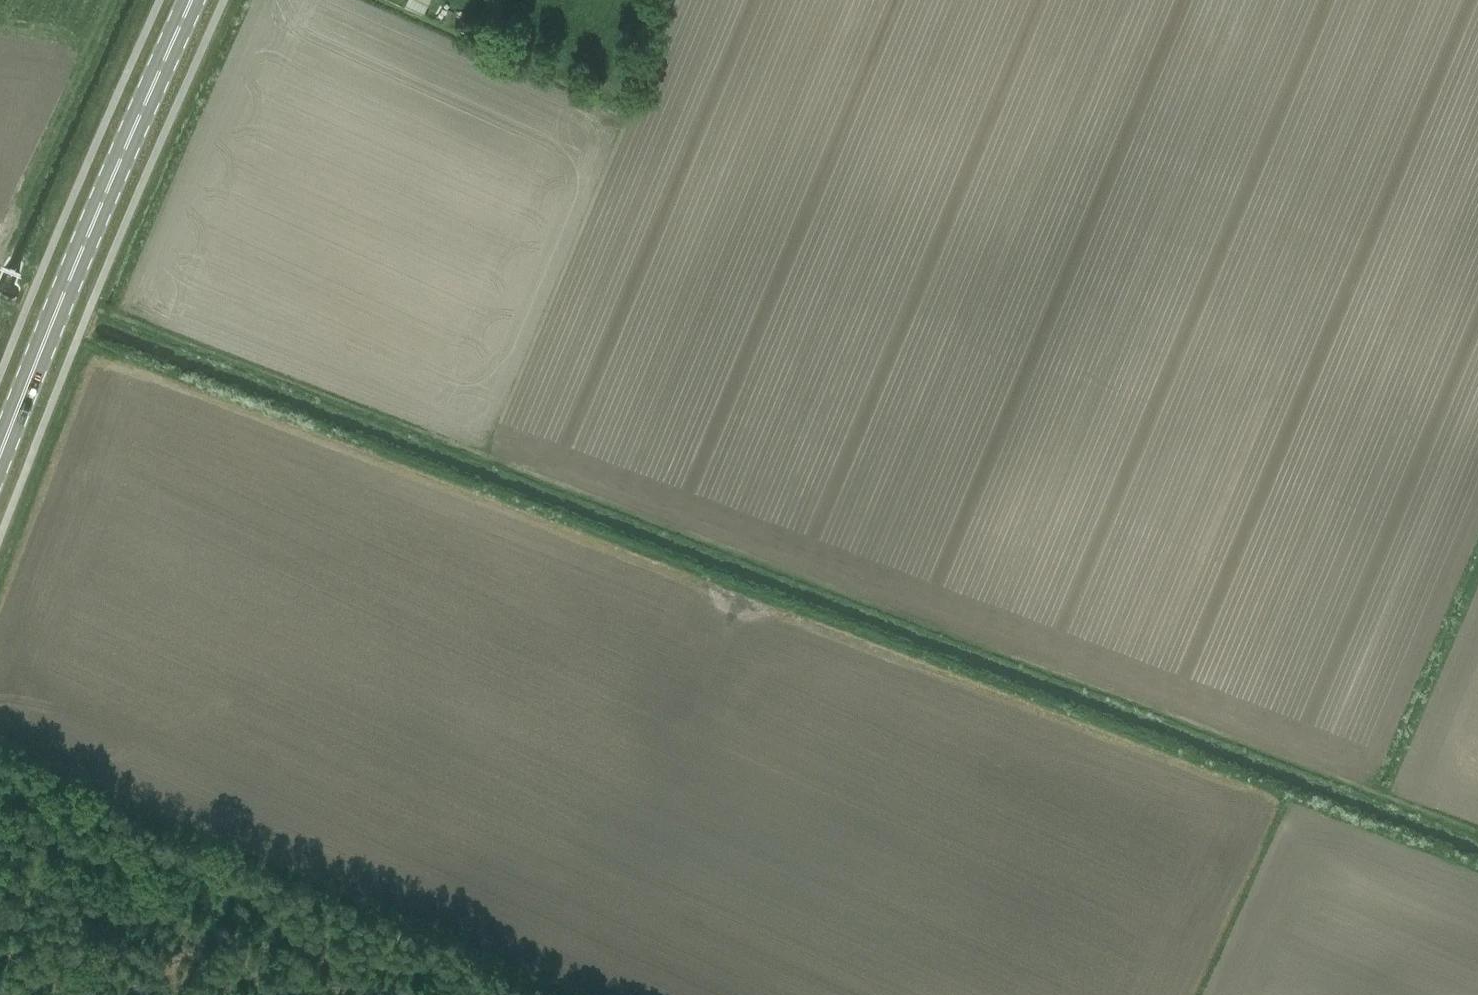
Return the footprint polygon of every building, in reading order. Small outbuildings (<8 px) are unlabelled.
[(404,6),(423,13),(427,0),(406,0),(404,6)]
